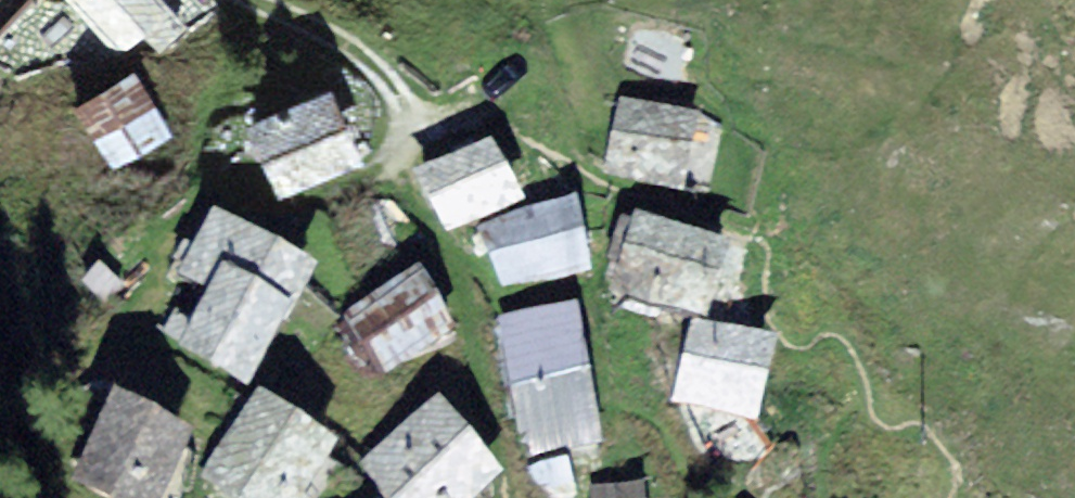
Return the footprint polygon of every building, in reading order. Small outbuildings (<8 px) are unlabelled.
[(157,0),(85,0),(120,47),(166,13),(157,0)] [(104,89),(83,102),(117,159),(166,129),(132,73),(104,89)] [(332,87),(254,118),(279,178),(356,147),(341,109),(332,87)] [(710,126),(624,107),(612,165),(697,184),(710,126)] [(490,144),(426,170),(448,223),(513,197),(505,178),(490,144)] [(495,258),(502,283),(585,262),(570,205),(487,227),(495,258)] [(307,261),(215,211),(185,266),(213,282),(184,335),(220,354),(248,369),(307,261)] [(722,240),(639,215),(617,284),(700,309),(722,240)] [(352,314),(382,364),(449,325),(433,299),(420,275),(352,314)] [(593,438),(568,308),(505,320),(530,449),(548,446),(593,438)] [(765,338),(698,322),(679,399),(747,415),(765,338)] [(337,439),(262,392),(208,476),(243,497),(300,497),(337,439)] [(117,398),(83,477),(131,497),(151,497),(182,426),(150,412),(117,398)] [(436,404),(369,464),(400,497),(460,497),(494,468),(436,404)] [(563,461),(532,469),(540,497),(551,497),(572,492),(566,469),(563,461)] [(638,486),(597,489),(597,497),(639,497),(638,486)]
